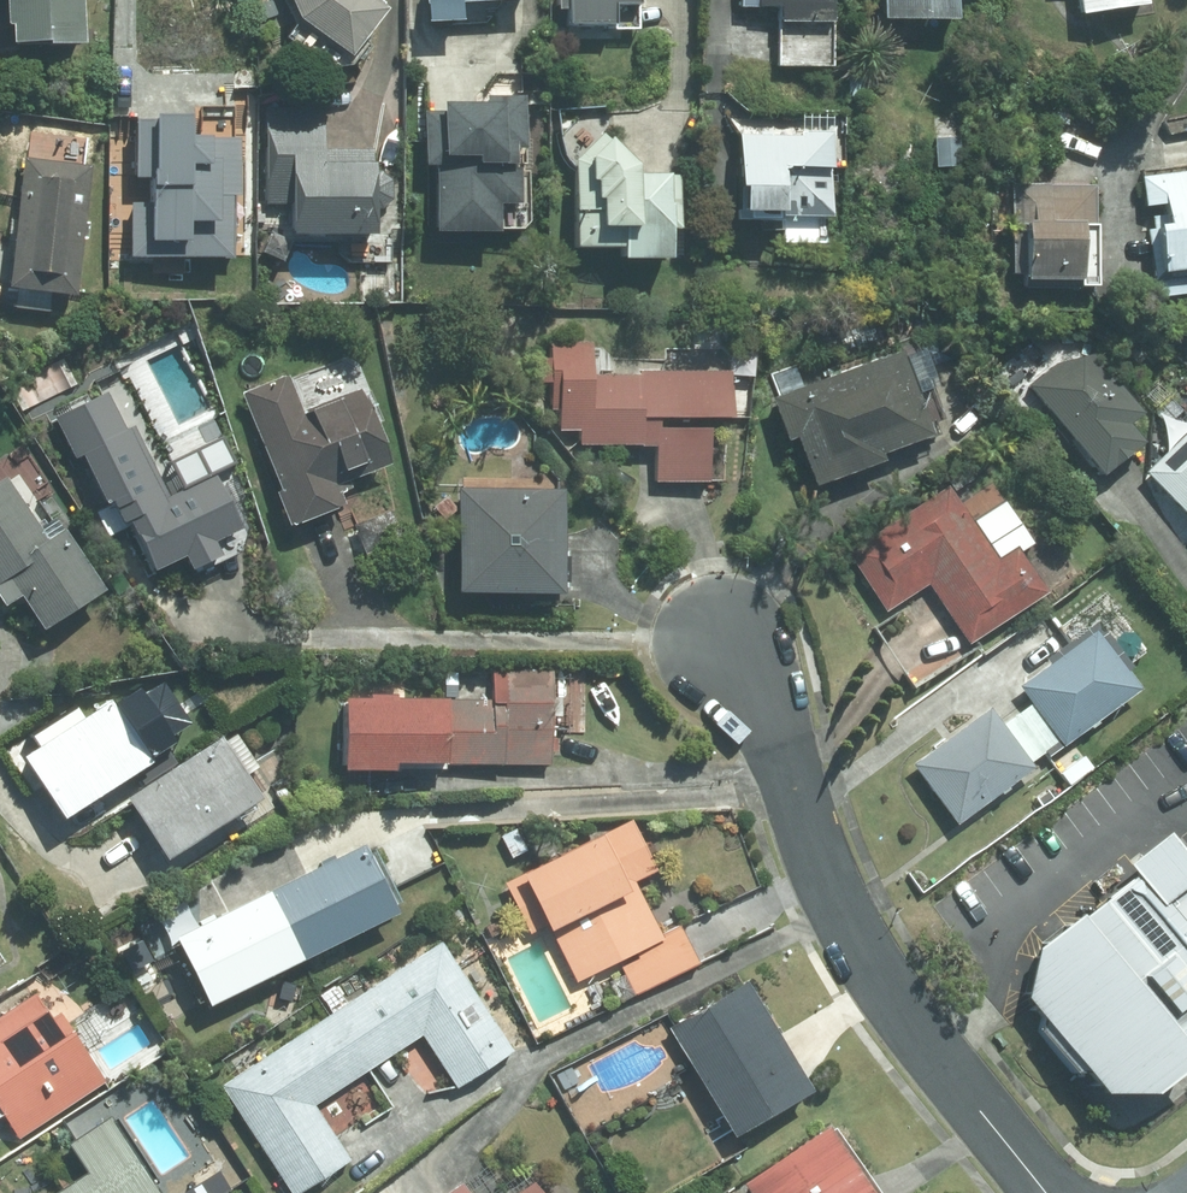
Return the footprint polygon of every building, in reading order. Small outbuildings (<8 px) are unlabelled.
[(80,45),(78,0),(2,0),(4,48),(80,45)] [(294,20),(342,57),(379,10),(366,0),(287,0),(294,20)] [(422,23),(458,22),(457,3),(518,0),(421,0),(422,23)] [(566,25),(609,25),(609,4),(636,4),(636,0),(566,0),(566,25)] [(738,7),(776,8),(776,25),(831,26),(831,0),(738,0),(738,7)] [(880,18),(954,19),(954,0),(880,0),(880,18)] [(1079,14),(1143,6),(1142,0),(1077,0),(1079,14)] [(487,101),(415,100),(414,171),(429,171),(428,232),(495,233),(496,206),(525,207),(527,90),(487,89),(487,101)] [(287,205),(287,235),(368,235),(368,152),(321,152),(321,111),(262,111),(262,205),(287,205)] [(134,204),(133,249),(234,252),(236,197),(241,198),(243,136),(192,134),(193,118),(142,117),(141,176),(152,177),(151,205),(134,204)] [(798,137),(736,135),(734,215),(829,218),(831,167),(843,168),(844,134),(799,133),(798,137)] [(572,160),(570,250),(617,251),(617,261),(665,262),(665,229),(675,229),(676,176),(629,175),(630,161),(601,134),(572,160)] [(88,166),(23,157),(5,288),(71,297),(88,166)] [(1142,179),(1152,280),(1186,276),(1186,174),(1142,179)] [(1095,187),(1011,186),(1009,286),(1094,288),(1095,187)] [(728,428),(728,371),(588,371),(588,343),(548,343),(548,359),(535,359),(535,383),(548,383),(548,410),(558,410),(558,430),(576,430),(576,444),(653,445),(653,483),(708,483),(708,428),(728,428)] [(896,352),(768,400),(801,488),(878,459),(876,453),(927,434),(896,352)] [(1053,365),(1027,386),(1098,476),(1137,444),(1123,426),(1140,413),(1093,355),(1053,365)] [(288,377),(241,394),(275,489),(271,490),(285,528),(340,508),(333,489),(385,470),(356,391),(301,411),(288,377)] [(78,457),(101,504),(156,477),(131,425),(121,429),(103,393),(51,418),(72,461),(78,457)] [(1144,474),(1186,521),(1186,435),(1144,474)] [(205,476),(122,516),(150,572),(182,556),(189,571),(214,558),(203,537),(229,524),(205,476)] [(17,597),(38,630),(99,592),(60,531),(43,542),(3,479),(0,481),(0,608),(17,597)] [(948,487),(845,553),(883,612),(926,584),(966,645),(1043,595),(1013,548),(995,560),(948,487)] [(561,490),(458,488),(456,594),(559,596),(561,490)] [(1093,632),(1018,687),(1062,747),(1137,691),(1093,632)] [(390,764),(549,765),(549,673),(493,673),(493,704),(339,703),(338,771),(390,771),(390,764)] [(113,698),(17,760),(57,821),(153,759),(113,698)] [(987,710),(911,765),(954,824),(1030,770),(987,710)] [(214,740),(124,799),(163,860),(254,801),(214,740)] [(616,961),(633,995),(696,965),(677,927),(659,936),(632,883),(653,873),(629,824),(505,884),(532,938),(549,930),(575,982),(616,961)] [(1021,985),(1108,1104),(1159,1103),(1185,1079),(1174,1055),(1186,1045),(1186,878),(1156,839),(1040,932),(1021,985)] [(359,845),(170,939),(204,1007),(393,914),(359,845)] [(220,1086),(291,1192),(295,1192),(346,1159),(312,1107),(419,1038),(453,1090),(511,1052),(439,943),(220,1086)] [(807,1092),(742,984),(665,1029),(729,1138),(807,1092)] [(16,1139),(103,1081),(57,1012),(49,1018),(34,996),(0,1018),(0,1116),(16,1139)] [(102,1119),(62,1146),(81,1175),(54,1192),(151,1192),(102,1119)] [(738,1186),(743,1192),(865,1192),(822,1129),(738,1186)] [(460,1183),(446,1192),(467,1192),(460,1183)] [(529,1184),(517,1192),(535,1192),(529,1184)]
